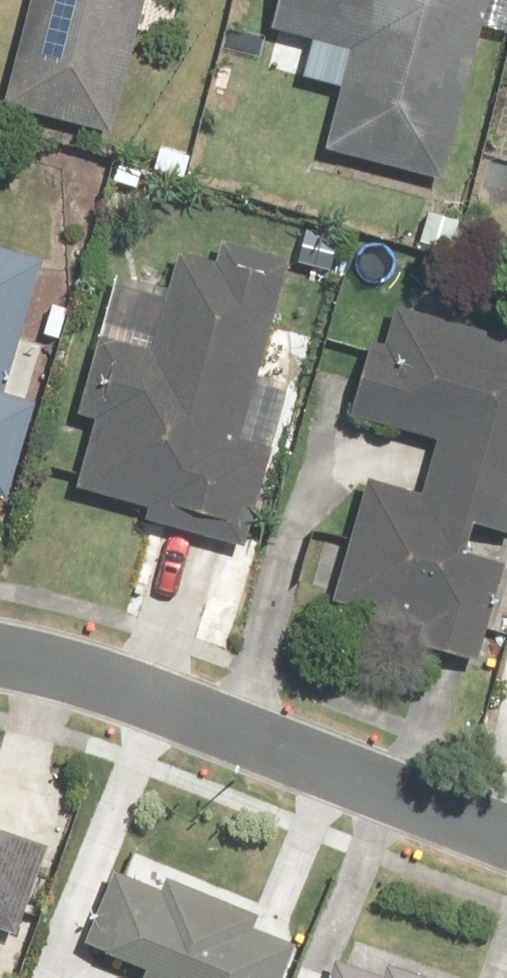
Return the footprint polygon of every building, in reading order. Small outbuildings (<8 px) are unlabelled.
[(2,106),(110,129),(138,0),(25,0),(2,106)] [(441,184),(461,71),(469,73),(482,0),(268,0),(261,39),(344,53),(324,164),(441,184)] [(234,445),(279,268),(220,254),(215,272),(166,259),(155,300),(106,287),(72,422),(87,425),(70,491),(137,508),(133,524),(247,553),(272,455),(234,445)] [(35,264),(0,255),(0,396),(35,264)] [(384,308),(369,357),(360,354),(338,425),(426,452),(411,500),(355,484),(320,601),(360,613),(356,629),(392,640),(396,626),(418,633),(411,656),(464,672),(506,529),(506,345),(384,308)] [(3,500),(29,404),(0,397),(0,499),(3,500)] [(20,949),(51,854),(0,837),(0,943),(20,949)] [(255,914),(163,880),(152,910),(119,898),(92,971),(109,977),(277,977),(286,954),(288,949),(248,934),(255,914)] [(319,967),(316,977),(351,977),(319,967)]
